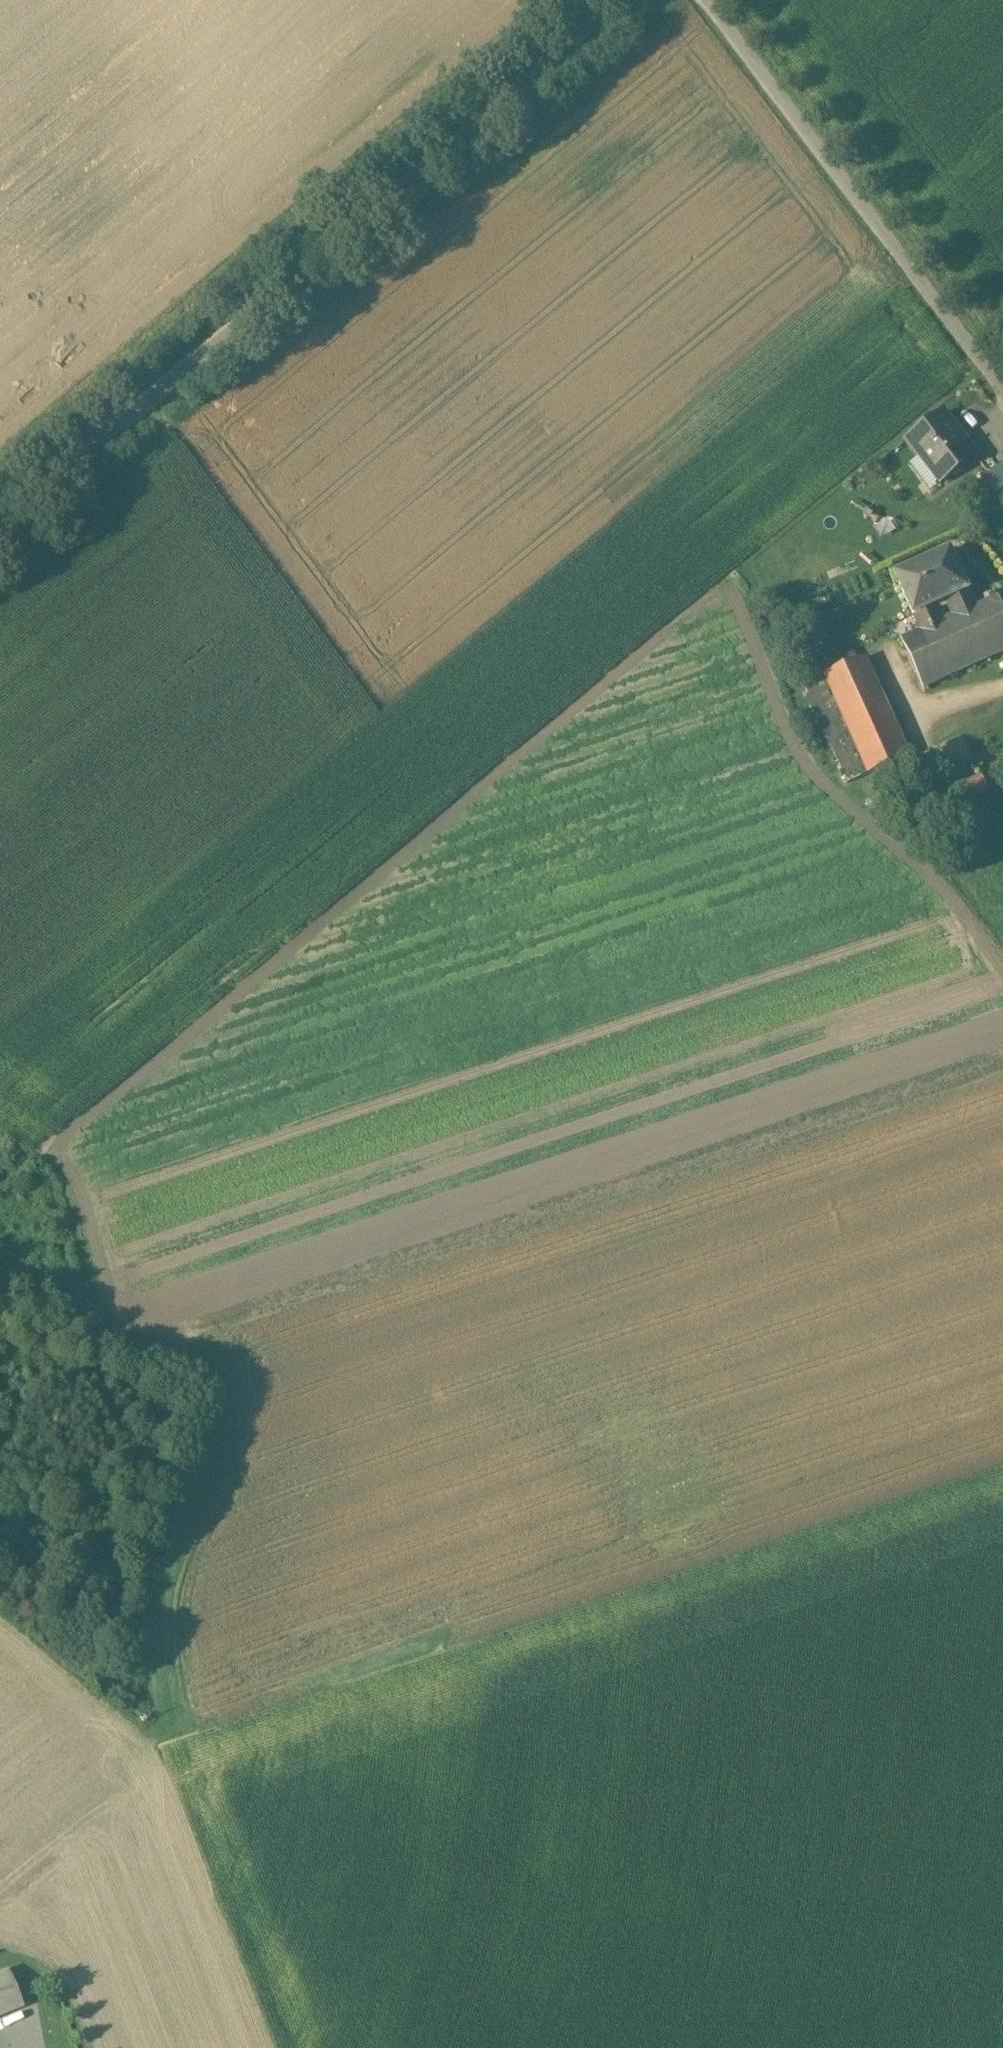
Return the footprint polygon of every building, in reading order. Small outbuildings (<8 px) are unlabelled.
[(976,455),(944,413),(908,440),(940,482),(976,455)] [(951,550),(895,575),(921,632),(976,607),(951,550)] [(902,641),(924,688),(1002,652),(1002,610),(997,597),(976,607),(921,632),(902,641)] [(908,756),(864,658),(824,676),(868,775),(908,756)] [(868,775),(824,676),(804,685),(847,784),(868,775)] [(980,774),(957,785),(965,801),(988,790),(980,774)] [(0,1975),(0,2016),(22,2006),(8,1972),(0,1975)] [(52,2044),(49,2036),(26,2045),(27,2047),(42,2047),(52,2044)]
